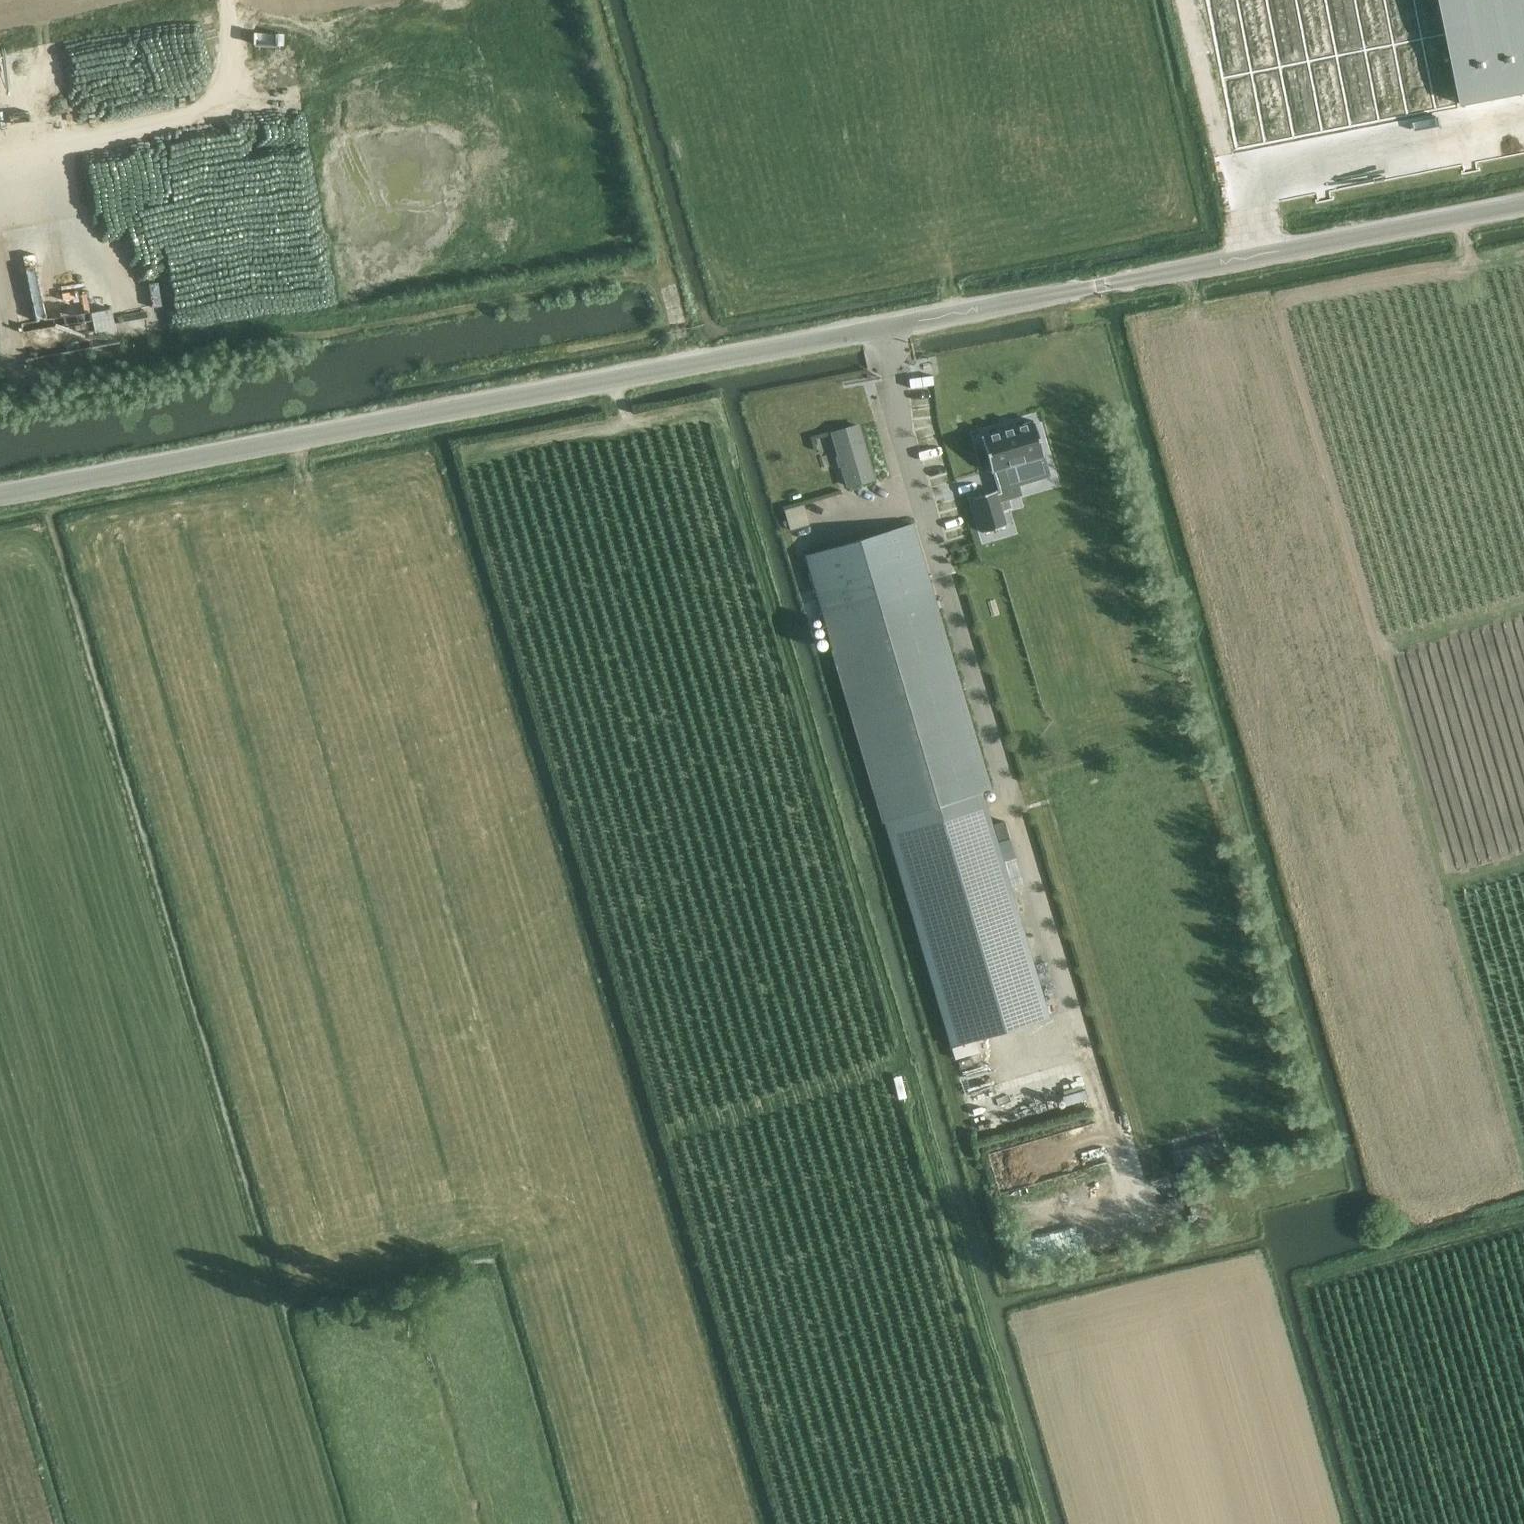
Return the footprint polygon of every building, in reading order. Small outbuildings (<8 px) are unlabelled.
[(1462,105),(1523,92),(1523,0),(1442,0),(1462,105)] [(296,258),(303,295),(311,293),(304,256),(296,258)] [(92,330),(113,329),(111,306),(90,308),(92,330)] [(65,345),(62,322),(22,327),(25,349),(65,345)] [(982,436),(981,436),(991,471),(992,471),(1043,456),(1044,456),(1033,420),(1032,421),(982,436)] [(847,485),(874,478),(858,425),(832,433),(847,485)] [(996,491),(973,497),(973,498),(974,498),(984,531),(983,531),(983,532),(1006,525),(1006,524),(1005,524),(996,492),(996,491)] [(805,503),(785,506),(788,527),(808,525),(805,503)] [(911,522),(805,553),(950,1046),(1049,1017),(982,791),(991,789),(911,522)]
